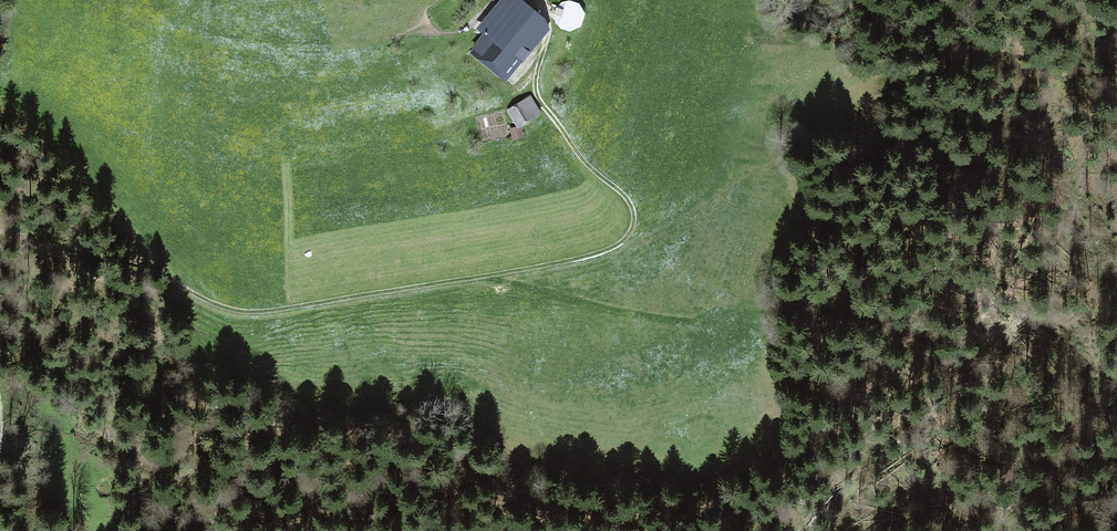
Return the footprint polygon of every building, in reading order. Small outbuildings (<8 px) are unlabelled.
[(474,47),(502,68),(529,32),(537,38),(538,21),(510,0),(508,0),(474,47)] [(516,121),(535,110),(526,94),(507,105),(516,121)] [(513,131),(516,141),(526,138),(523,127),(513,131)]
